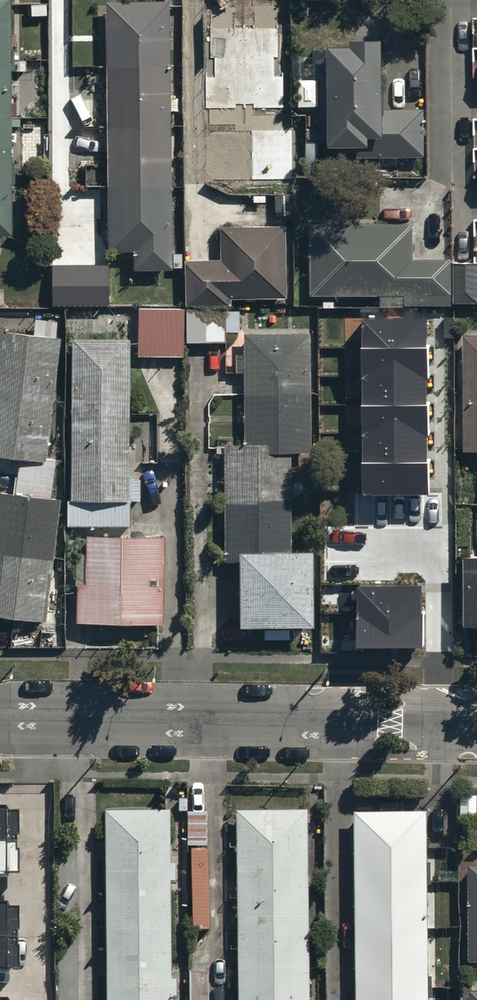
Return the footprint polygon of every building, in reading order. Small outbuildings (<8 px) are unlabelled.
[(11,230),(11,0),(0,0),(0,230),(11,230)] [(168,0),(104,0),(110,244),(135,244),(136,264),(175,263),(168,0)] [(237,33),(211,33),(211,148),(268,148),(268,26),(237,26),(237,33)] [(349,35),(327,35),(330,148),(366,147),(367,151),(427,150),(426,102),(382,103),(380,28),(349,28),(349,35)] [(311,219),(311,294),(450,294),(449,257),(413,257),(412,219),(311,219)] [(184,257),(185,303),(231,303),(231,295),(284,294),(282,221),(219,222),(220,256),(184,257)] [(455,259),(455,299),(476,299),(476,258),(455,259)] [(107,261),(50,261),(50,300),(107,301),(107,261)] [(181,303),(139,304),(140,353),(182,352),(181,303)] [(186,307),(187,338),(225,337),(225,306),(186,307)] [(428,320),(362,320),(363,493),(429,492),(428,320)] [(0,325),(0,453),(41,459),(58,333),(0,325)] [(307,329),(240,329),(240,352),(234,352),(234,370),(240,370),(241,442),(215,442),(215,449),(222,449),(222,559),(235,559),(236,626),(307,626),(306,550),(303,550),(303,546),(293,546),(293,550),(288,550),(287,449),(308,449),(307,329)] [(129,334),(69,334),(70,497),(65,497),(65,521),(130,521),(130,496),(140,496),(140,471),(130,471),(129,334)] [(463,338),(464,459),(476,458),(476,338),(463,338)] [(0,488),(0,611),(42,617),(59,496),(0,488)] [(162,614),(162,531),(84,531),(84,577),(73,577),(73,614),(162,614)] [(464,567),(465,637),(476,637),(476,567),(464,567)] [(424,586),(359,587),(359,647),(424,647),(424,586)] [(0,798),(0,868),(19,868),(18,803),(3,803),(3,798),(0,798)] [(105,808),(106,999),(168,999),(167,807),(105,808)] [(300,807),(232,808),(237,999),(304,999),(300,807)] [(356,811),(355,999),(423,999),(423,812),(356,811)] [(186,828),(177,828),(177,841),(187,841),(187,852),(190,852),(190,937),(207,937),(207,816),(186,816),(186,828)] [(463,865),(463,961),(476,961),(476,865),(463,865)] [(0,900),(0,971),(6,971),(5,960),(19,960),(17,900),(0,900)] [(466,989),(466,999),(476,999),(476,988),(466,989)]
